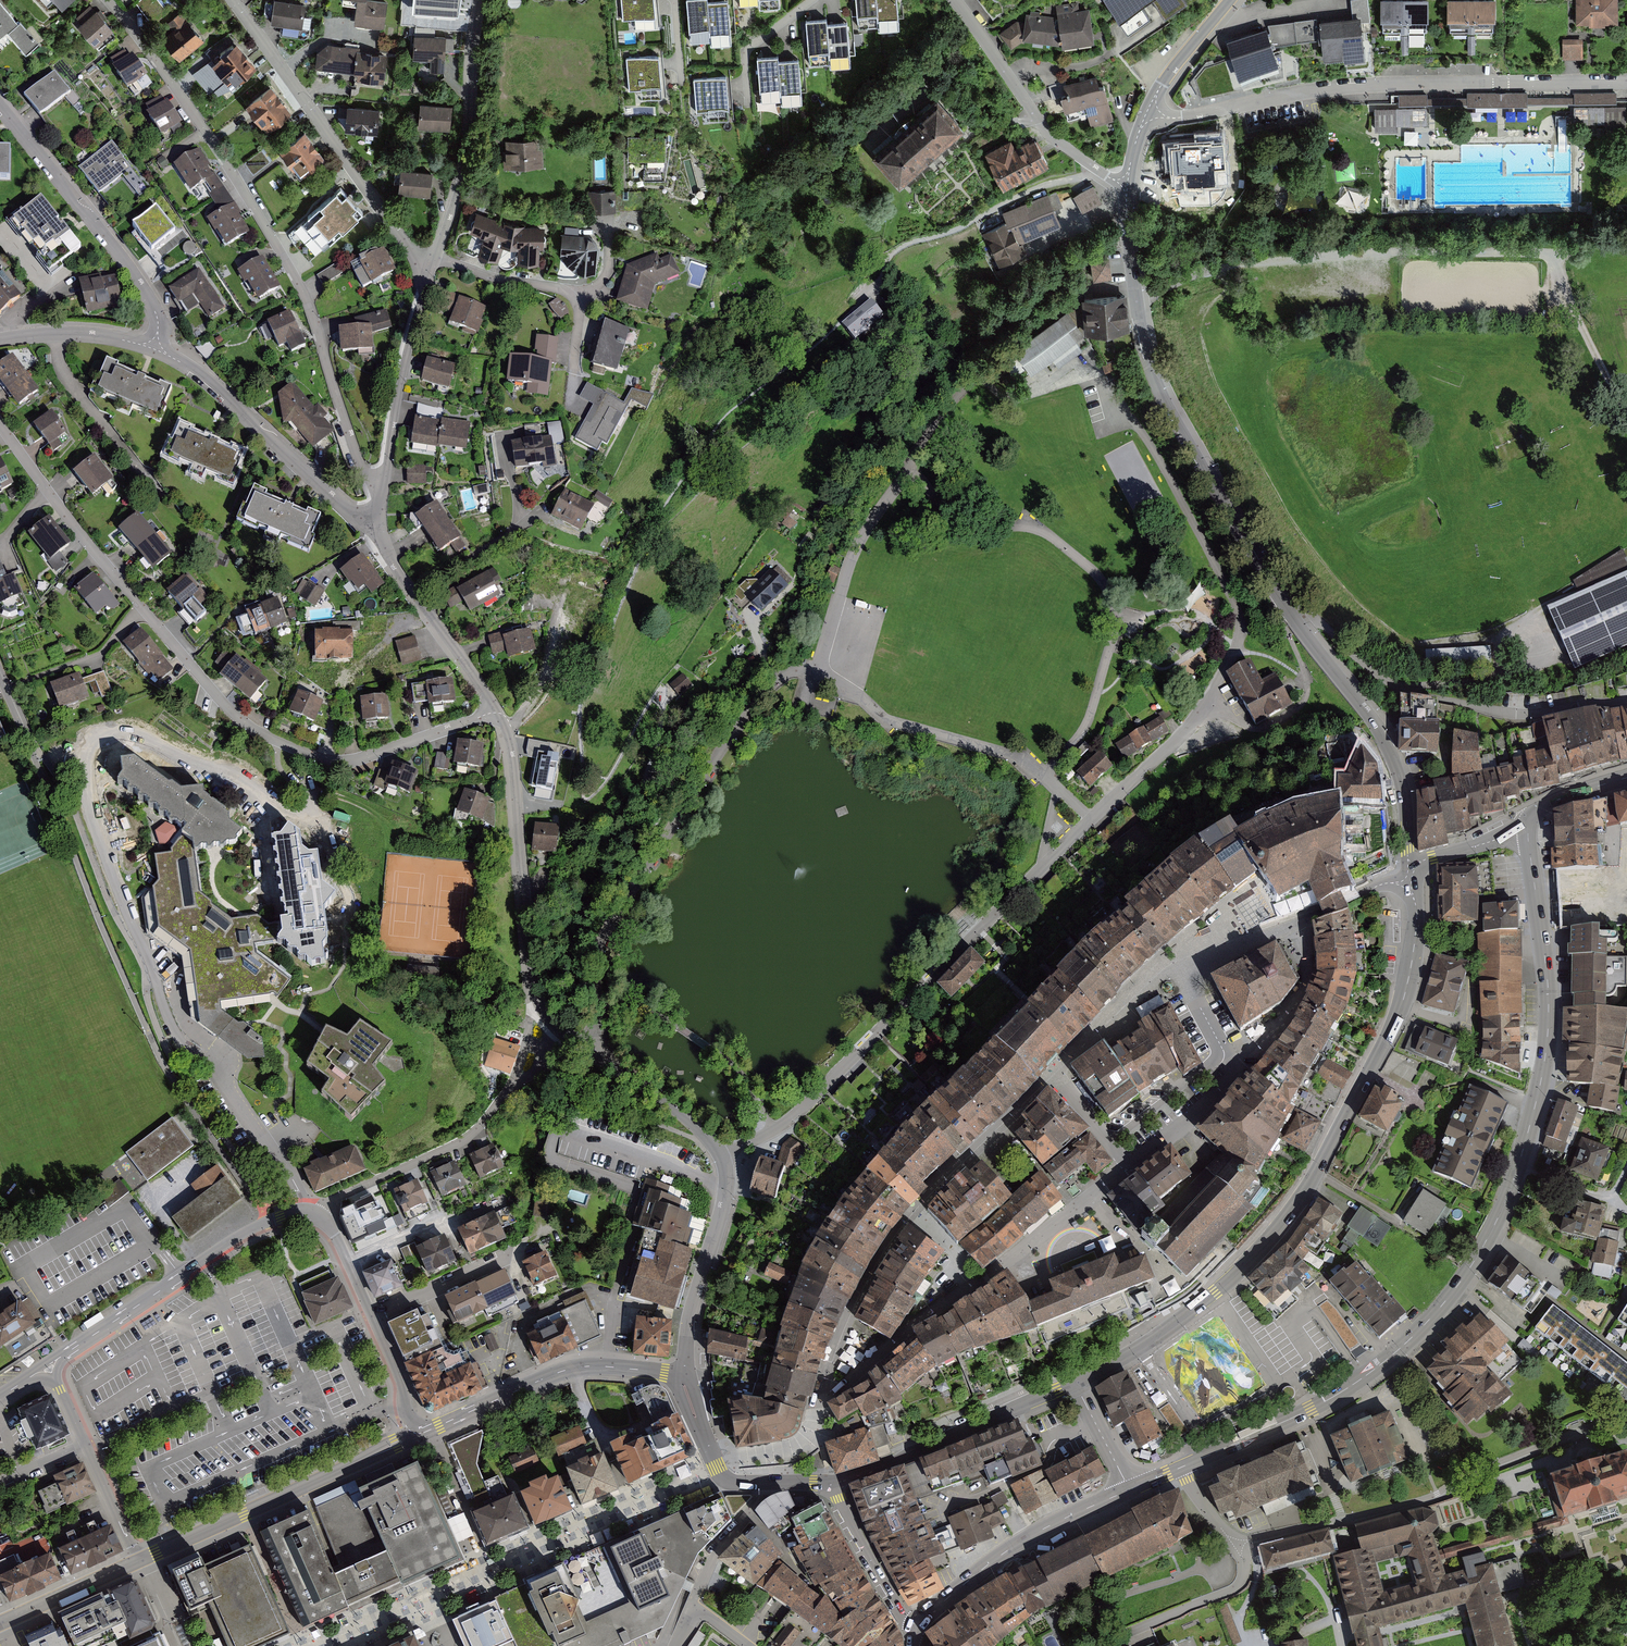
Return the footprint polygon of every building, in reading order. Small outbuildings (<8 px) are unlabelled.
[(55,2),(60,8),(70,0),(53,0),(55,2)] [(152,14),(152,9),(158,8),(158,0),(142,0),(143,14),(152,14)] [(306,5),(275,0),(272,24),(303,29),(306,5)] [(354,23),(384,27),(387,1),(381,0),(357,0),(354,23)] [(623,21),(656,18),(654,0),(621,0),(623,21)] [(690,41),(711,39),(707,1),(707,0),(687,0),(690,41)] [(707,1),(711,39),(711,45),(731,43),(727,0),(723,0),(707,1)] [(859,27),(878,25),(878,32),(900,30),(897,0),(857,0),(859,27)] [(1131,36),(1154,21),(1142,3),(1146,0),(1107,0),(1131,36)] [(1165,16),(1187,1),(1186,0),(1154,0),(1165,16)] [(1427,0),(1381,0),(1381,33),(1428,32),(1427,0)] [(1448,0),(1449,33),(1497,32),(1496,0),(1471,0),(1448,0)] [(1579,24),(1620,23),(1619,0),(1579,0),(1579,24)] [(3,1),(0,3),(0,39),(8,33),(26,56),(38,47),(3,1)] [(1017,20),(1000,34),(1011,49),(1024,40),(1062,44),(1063,47),(1094,41),(1088,9),(1080,9),(1078,1),(1057,5),(1059,18),(1027,12),(1025,23),(1017,20)] [(97,9),(95,10),(90,4),(76,16),(81,22),(78,24),(95,45),(95,44),(98,48),(116,35),(113,31),(114,30),(97,9)] [(174,31),(163,40),(180,62),(205,42),(182,13),(168,24),(174,31)] [(1360,18),(1320,22),(1324,60),(1364,56),(1360,18)] [(825,19),(805,20),(810,63),(828,62),(829,68),(850,66),(846,23),(826,24),(825,19)] [(1267,27),(1227,40),(1239,77),(1279,64),(1267,27)] [(446,36),(417,36),(416,60),(433,60),(432,69),(445,70),(446,36)] [(1584,39),(1565,39),(1565,59),(1584,59),(1584,39)] [(255,68),(237,44),(211,64),(229,88),(255,68)] [(329,47),(319,53),(317,71),(357,72),(356,81),(386,83),(388,53),(362,52),(362,49),(329,47)] [(115,67),(112,69),(126,91),(147,77),(133,56),(130,57),(127,52),(111,62),(115,67)] [(660,54),(627,57),(631,91),(663,88),(660,54)] [(761,100),(781,99),(778,60),(778,55),(757,57),(761,100)] [(782,104),(802,103),(798,59),(778,60),(781,99),(782,104)] [(54,74),(24,99),(40,119),(71,94),(54,74)] [(694,79),(697,112),(729,109),(726,76),(694,79)] [(1066,95),(1061,97),(1069,125),(1089,119),(1091,129),(1115,122),(1104,85),(1100,87),(1097,77),(1063,86),(1066,95)] [(291,113),(272,87),(245,106),(265,132),(291,113)] [(1378,110),(1379,131),(1397,130),(1397,124),(1427,123),(1427,108),(1604,105),(1604,130),(1626,129),(1626,104),(1618,104),(1618,93),(1575,94),(1575,98),(1528,99),(1528,94),(1465,95),(1465,99),(1427,100),(1427,97),(1396,97),(1396,109),(1378,110)] [(167,101),(166,102),(161,96),(145,107),(149,113),(146,115),(161,138),(182,123),(167,101)] [(454,107),(422,104),(420,128),(451,131),(454,107)] [(961,133),(935,104),(873,159),(899,188),(961,133)] [(382,111),(349,106),(345,131),(379,136),(382,111)] [(324,158),(307,131),(279,149),(296,175),(324,158)] [(1405,131),(1405,144),(1419,144),(1419,131),(1405,131)] [(1197,135),(1172,143),(1179,164),(1204,155),(1197,135)] [(544,139),(506,140),(507,170),(545,168),(544,139)] [(1011,141),(984,155),(1003,191),(1049,167),(1034,139),(1016,149),(1011,141)] [(114,143),(79,170),(99,195),(124,176),(133,169),(114,143)] [(9,180),(10,144),(0,145),(0,179),(9,180)] [(255,174),(272,161),(263,148),(245,161),(255,174)] [(221,212),(207,220),(225,248),(250,232),(238,214),(242,211),(216,171),(212,173),(209,168),(211,166),(201,149),(174,167),(190,193),(204,185),(221,212)] [(1213,159),(1162,170),(1168,201),(1220,190),(1213,159)] [(646,181),(668,180),(667,160),(645,161),(646,181)] [(432,174),(402,172),(400,192),(430,194),(432,174)] [(1094,187),(1075,197),(1085,215),(1103,204),(1094,187)] [(291,232),(300,241),(296,245),(309,260),(362,213),(341,189),(330,198),(327,194),(314,205),(317,209),(291,232)] [(614,193),(592,193),(592,211),(614,211),(614,193)] [(1062,225),(1048,193),(1002,213),(1006,221),(1010,219),(1022,242),(1062,225)] [(42,194),(6,221),(29,250),(32,247),(51,274),(82,245),(42,194)] [(156,209),(131,228),(139,236),(136,238),(166,275),(202,253),(183,228),(175,232),(156,209)] [(503,223),(476,215),(470,234),(484,239),(479,254),(499,261),(504,248),(519,250),(518,263),(540,264),(541,251),(545,251),(547,228),(524,227),(503,223)] [(982,233),(999,265),(1027,250),(1022,242),(1010,219),(1006,221),(982,233)] [(592,237),(587,236),(562,234),(560,256),(574,272),(595,274),(596,259),(597,259),(598,249),(598,244),(595,240),(592,237)] [(384,250),(359,262),(362,269),(354,273),(362,289),(395,272),(384,250)] [(672,255),(660,260),(657,254),(627,266),(616,303),(648,312),(655,285),(680,275),(672,255)] [(263,259),(239,273),(257,304),(281,289),(263,259)] [(1111,260),(1093,261),(1094,276),(1112,275),(1111,260)] [(336,264),(318,276),(325,286),(343,274),(336,264)] [(0,271),(0,314),(22,297),(1,270),(0,271)] [(200,270),(169,290),(185,315),(199,306),(209,321),(226,309),(200,270)] [(115,273),(78,283),(87,314),(123,305),(115,273)] [(1128,295),(1083,298),(1086,335),(1130,331),(1128,295)] [(488,309),(460,299),(450,325),(478,335),(488,309)] [(561,301),(557,299),(549,305),(551,309),(554,313),(558,317),(561,320),(569,313),(567,308),(565,304),(561,301)] [(885,318),(872,302),(850,322),(863,337),(885,318)] [(387,308),(366,314),(370,328),(340,330),(340,351),(372,351),(372,334),(393,329),(387,308)] [(1084,336),(1068,313),(1011,354),(1021,368),(1043,352),(1050,360),(1084,336)] [(290,314),(267,325),(281,352),(288,348),(291,354),(306,346),(290,314)] [(628,331),(602,324),(591,365),(617,372),(628,331)] [(534,361),(514,358),(510,382),(528,385),(526,397),(548,400),(554,363),(556,363),(560,340),(537,337),(534,361)] [(5,390),(26,374),(13,356),(0,366),(0,383),(5,390)] [(456,367),(427,360),(422,382),(451,389),(456,367)] [(173,389),(106,362),(93,394),(161,420),(173,389)] [(39,392),(26,374),(5,390),(18,407),(39,392)] [(294,384),(280,396),(283,425),(301,443),(305,440),(315,451),(335,433),(325,421),(329,416),(320,406),(315,409),(294,384)] [(624,404),(588,385),(582,397),(595,406),(576,439),(597,453),(605,442),(609,444),(632,403),(647,411),(655,397),(631,389),(624,404)] [(53,412),(33,426),(52,453),(63,445),(59,439),(67,433),(53,412)] [(411,445),(438,449),(438,447),(442,422),(415,418),(411,445)] [(442,422),(438,447),(467,452),(471,423),(442,419),(442,422)] [(192,430),(178,424),(163,460),(182,468),(183,464),(215,477),(213,481),(235,490),(242,473),(239,472),(247,453),(233,447),(231,450),(190,433),(192,430)] [(551,439),(514,443),(517,471),(555,466),(551,439)] [(95,455),(74,472),(92,496),(114,480),(95,455)] [(14,486),(0,459),(0,493),(14,486)] [(407,466),(407,485),(426,485),(426,466),(407,466)] [(109,494),(119,485),(114,479),(104,488),(109,494)] [(266,494),(253,489),(238,525),(256,533),(258,529),(289,542),(288,545),(310,554),(317,538),(313,536),(321,517),(307,511),(306,515),(265,498),(266,494)] [(593,507),(565,492),(551,517),(580,532),(593,507)] [(438,504),(416,518),(438,553),(452,545),(457,553),(466,547),(438,504)] [(119,532),(136,552),(156,536),(139,515),(119,532)] [(50,562),(71,545),(49,518),(28,535),(50,562)] [(173,556),(156,536),(136,552),(153,572),(173,556)] [(384,586),(363,556),(343,571),(358,593),(369,585),(374,593),(384,586)] [(22,594),(14,576),(7,579),(0,563),(0,604),(22,594)] [(463,602),(470,613),(501,595),(495,584),(501,581),(493,569),(462,587),(457,591),(463,602)] [(774,571),(745,596),(760,612),(788,587),(774,571)] [(94,573),(73,590),(95,616),(107,606),(111,612),(120,605),(94,573)] [(1547,610),(1575,672),(1626,649),(1626,574),(1547,610)] [(207,614),(196,602),(202,596),(184,577),(167,593),(182,609),(177,613),(191,628),(207,614)] [(324,592),(310,583),(301,596),(315,605),(324,592)] [(463,602),(457,591),(462,587),(460,584),(442,595),(451,609),(463,602)] [(279,603),(240,618),(247,639),(287,624),(279,603)] [(142,630),(123,646),(144,671),(149,668),(160,682),(175,669),(142,630)] [(505,632),(490,636),(495,656),(507,653),(508,660),(537,654),(532,631),(506,637),(505,632)] [(353,634),(314,633),(314,662),(352,663),(353,634)] [(417,638),(396,642),(401,665),(422,660),(417,638)] [(1491,648),(1425,652),(1426,668),(1492,664),(1491,648)] [(225,653),(216,663),(226,671),(221,677),(247,702),(265,684),(237,657),(234,661),(225,653)] [(1256,728),(1295,706),(1277,675),(1263,683),(1251,663),(1227,677),(1232,686),(1256,728)] [(106,671),(86,679),(89,687),(92,686),(96,696),(102,694),(104,699),(115,695),(106,671)] [(80,675),(51,685),(60,710),(89,699),(80,675)] [(684,676),(671,686),(678,695),(691,685),(684,676)] [(453,682),(427,684),(429,706),(455,704),(453,682)] [(330,706),(299,694),(289,714),(328,731),(330,706)] [(362,723),(390,721),(388,697),(360,699),(362,723)] [(1597,711),(1543,722),(1544,725),(1546,739),(1548,752),(1553,772),(1557,770),(1560,786),(1611,764),(1597,713),(1597,711)] [(1612,713),(1619,763),(1626,761),(1626,757),(1621,712),(1612,713)] [(1612,713),(1597,713),(1611,764),(1619,763),(1612,713)] [(1171,732),(1160,714),(1114,742),(1125,760),(1171,732)] [(1439,726),(1400,725),(1399,757),(1438,758),(1439,726)] [(1544,725),(1533,727),(1536,741),(1546,739),(1544,725)] [(1479,740),(1454,735),(1453,777),(1484,775),(1479,740)] [(537,760),(538,754),(549,756),(551,744),(529,740),(526,752),(528,758),(537,760)] [(482,746),(458,743),(455,767),(479,770),(482,746)] [(1085,743),(1075,752),(1081,758),(1091,748),(1085,743)] [(1340,808),(1383,809),(1379,771),(1364,751),(1360,751),(1348,781),(1337,782),(1339,802),(1340,808)] [(1548,752),(1534,755),(1543,791),(1560,786),(1557,770),(1553,772),(1548,752)] [(555,787),(553,787),(559,758),(549,756),(538,754),(537,760),(531,789),(536,790),(534,798),(552,802),(555,787)] [(1534,755),(1512,760),(1513,770),(1519,795),(1543,791),(1534,755)] [(1091,791),(1113,770),(1100,756),(1077,777),(1091,791)] [(438,757),(436,767),(448,769),(449,759),(438,757)] [(309,888),(303,843),(289,831),(281,840),(273,841),(283,922),(273,925),(257,913),(233,917),(202,891),(196,851),(236,845),(244,833),(227,820),(227,815),(205,801),(203,792),(175,796),(133,764),(120,763),(120,773),(115,780),(184,830),(172,852),(155,853),(159,878),(145,898),(149,932),(185,956),(190,1019),(246,1060),(265,1058),(263,1035),(224,1010),(222,1000),(272,994),(279,999),(293,979),(256,952),(256,945),(277,943),(313,967),(331,964),(324,912),(331,903),(309,888)] [(389,776),(380,773),(374,789),(383,792),(385,787),(410,797),(418,775),(393,765),(389,776)] [(1513,770),(1497,773),(1504,802),(1520,800),(1519,795),(1513,770)] [(1497,773),(1484,775),(1485,780),(1493,815),(1507,813),(1504,802),(1497,773)] [(1476,779),(1461,782),(1472,829),(1485,823),(1484,816),(1476,782),(1476,779)] [(1434,785),(1436,795),(1440,816),(1445,837),(1472,829),(1461,782),(1461,780),(1434,785)] [(1485,780),(1476,782),(1484,816),(1493,815),(1485,780)] [(490,802),(464,793),(458,812),(455,812),(453,825),(469,825),(468,819),(495,826),(497,805),(490,804),(490,802)] [(1419,820),(1440,816),(1436,795),(1417,796),(1419,820)] [(1608,802),(1607,830),(1618,827),(1620,831),(1626,829),(1626,798),(1608,802)] [(1256,878),(1273,906),(1307,891),(1310,890),(1326,881),(1330,879),(1335,877),(1342,870),(1344,848),(1342,830),(1339,802),(1299,810),(1267,822),(1237,837),(1232,840),(1256,878)] [(1608,802),(1594,805),(1595,837),(1598,837),(1607,836),(1607,830),(1608,802)] [(1594,805),(1554,814),(1556,851),(1551,851),(1558,933),(1571,932),(1600,930),(1600,936),(1612,936),(1611,867),(1601,868),(1598,837),(1595,837),(1594,805)] [(1440,816),(1419,820),(1420,843),(1445,837),(1440,816)] [(1195,844),(1235,890),(1256,878),(1232,840),(1237,837),(1231,826),(1195,844)] [(557,828),(536,827),(534,853),(555,854),(557,828)] [(1211,911),(1235,890),(1195,844),(1171,865),(1211,911)] [(1198,922),(1211,911),(1171,865),(1158,877),(1198,922)] [(1477,866),(1438,867),(1438,895),(1439,922),(1478,921),(1477,866)] [(1326,881),(1310,890),(1320,914),(1326,911),(1353,895),(1350,889),(1347,881),(1342,870),(1326,881)] [(1184,936),(1198,922),(1158,877),(1147,888),(1184,936)] [(1173,943),(1184,936),(1147,888),(1134,897),(1173,943)] [(1165,949),(1173,943),(1134,897),(1125,908),(1165,949)] [(1320,916),(1325,925),(1332,924),(1336,923),(1341,919),(1347,914),(1344,908),(1341,902),(1326,911),(1320,914),(1320,916)] [(1154,959),(1165,949),(1125,908),(1117,917),(1119,920),(1154,959)] [(1520,908),(1483,910),(1484,936),(1521,935),(1520,908)] [(1615,909),(1615,921),(1626,921),(1626,910),(1615,909)] [(1314,943),(1354,936),(1347,914),(1341,919),(1336,923),(1332,924),(1312,926),(1314,943)] [(1115,923),(1108,928),(1128,946),(1144,968),(1154,959),(1119,920),(1115,923)] [(1108,928),(1100,935),(1137,974),(1144,968),(1128,946),(1108,928)] [(1571,932),(1570,959),(1573,959),(1572,998),(1575,998),(1574,1012),(1607,1013),(1607,997),(1611,998),(1615,996),(1617,993),(1618,990),(1626,990),(1626,959),(1607,959),(1607,943),(1601,943),(1600,936),(1600,930),(1571,932)] [(1100,935),(1090,945),(1112,967),(1126,984),(1137,974),(1100,935)] [(1484,936),(1479,936),(1481,1023),(1485,1023),(1519,1020),(1524,1020),(1523,935),(1521,935),(1484,936)] [(1354,943),(1354,936),(1314,943),(1315,957),(1355,957),(1354,943)] [(1090,945),(1076,958),(1114,998),(1127,986),(1126,984),(1112,967),(1090,945)] [(986,959),(972,946),(937,982),(951,995),(986,959)] [(1296,988),(1275,948),(1235,968),(1248,999),(1264,1021),(1280,1010),(1296,988)] [(1356,978),(1355,957),(1315,957),(1317,976),(1356,978)] [(1470,965),(1436,957),(1423,1008),(1456,1018),(1470,965)] [(1076,958),(1066,968),(1107,1010),(1115,999),(1114,998),(1076,958)] [(1066,968),(1057,978),(1099,1018),(1107,1010),(1066,968)] [(1248,999),(1235,968),(1208,982),(1240,1029),(1264,1021),(1248,999)] [(1347,1008),(1356,978),(1317,976),(1311,989),(1347,1008)] [(1094,1024),(1099,1018),(1057,978),(1050,986),(1094,1024)] [(1085,1032),(1094,1024),(1050,986),(1044,992),(1025,1010),(1067,1050),(1085,1032)] [(1311,989),(1308,990),(1305,999),(1306,999),(1325,1010),(1343,1020),(1347,1008),(1311,989)] [(1338,1028),(1343,1020),(1325,1010),(1305,999),(1301,1008),(1337,1028),(1338,1028)] [(1337,1028),(1301,1008),(1294,1021),(1311,1032),(1316,1032),(1328,1041),(1337,1028)] [(1179,1072),(1184,1081),(1204,1070),(1169,1009),(1156,1017),(1150,1020),(1151,1023),(1179,1072)] [(1034,1084),(1067,1050),(1025,1010),(993,1043),(1034,1084)] [(1564,1011),(1564,1048),(1570,1048),(1623,1052),(1626,1030),(1626,1013),(1607,1013),(1574,1012),(1564,1011)] [(510,1027),(513,1016),(502,1013),(499,1024),(510,1027)] [(344,1033),(323,1023),(305,1058),(327,1075),(320,1085),(348,1111),(381,1077),(369,1060),(388,1038),(357,1019),(344,1033)] [(1519,1020),(1485,1023),(1484,1061),(1521,1077),(1519,1020)] [(1311,1032),(1294,1021),(1288,1029),(1285,1034),(1286,1035),(1290,1038),(1292,1041),(1321,1057),(1326,1045),(1328,1041),(1316,1032),(1311,1032)] [(1171,1077),(1179,1072),(1151,1023),(1138,1029),(1142,1035),(1171,1077)] [(1408,1040),(1405,1048),(1447,1065),(1457,1041),(1415,1024),(1408,1040)] [(1149,1091),(1171,1077),(1142,1035),(1121,1047),(1149,1091)] [(1290,1038),(1286,1035),(1279,1046),(1277,1049),(1288,1058),(1304,1072),(1309,1075),(1310,1076),(1316,1065),(1321,1057),(1292,1041),(1290,1038)] [(496,1041),(491,1058),(515,1066),(521,1049),(496,1041)] [(993,1043),(973,1063),(1015,1104),(1034,1084),(993,1043)] [(1277,1049),(1279,1046),(1276,1044),(1271,1052),(1265,1058),(1266,1060),(1300,1091),(1309,1075),(1304,1072),(1288,1058),(1277,1049)] [(1138,1099),(1149,1091),(1121,1047),(1109,1053),(1138,1099)] [(1623,1052),(1570,1048),(1568,1086),(1591,1090),(1589,1112),(1616,1118),(1621,1090),(1618,1090),(1623,1052)] [(1106,1122),(1138,1099),(1109,1053),(1106,1050),(1072,1075),(1106,1122)] [(1300,1091),(1266,1060),(1253,1072),(1290,1109),(1300,1091)] [(1353,1075),(1329,1061),(1319,1077),(1344,1091),(1353,1075)] [(973,1063),(964,1073),(1005,1114),(1015,1104),(973,1063)] [(1290,1109),(1253,1072),(1241,1086),(1284,1126),(1290,1109)] [(992,1127),(1005,1114),(964,1073),(949,1087),(992,1127)] [(1405,1102),(1397,1097),(1399,1093),(1384,1084),(1382,1089),(1375,1085),(1358,1115),(1387,1132),(1405,1102)] [(1284,1126),(1241,1086),(1238,1085),(1227,1098),(1229,1100),(1253,1125),(1278,1142),(1286,1128),(1284,1126)] [(985,1133),(992,1127),(949,1087),(944,1092),(985,1133)] [(1447,1143),(1433,1174),(1471,1190),(1499,1127),(1508,1105),(1472,1089),(1456,1125),(1452,1123),(1444,1141),(1447,1143)] [(1035,1104),(1075,1143),(1089,1132),(1049,1091),(1035,1104)] [(985,1133),(944,1092),(935,1100),(978,1140),(985,1133)] [(958,1160),(978,1140),(935,1100),(917,1119),(956,1156),(958,1160)] [(1253,1125),(1229,1100),(1216,1116),(1268,1159),(1278,1142),(1253,1125)] [(1059,1155),(1075,1143),(1035,1104),(1020,1118),(1028,1126),(1059,1155)] [(1578,1111),(1558,1104),(1545,1140),(1566,1147),(1578,1111)] [(1324,1126),(1299,1112),(1282,1142),(1307,1156),(1324,1126)] [(1268,1159),(1216,1116),(1196,1134),(1220,1155),(1252,1182),(1268,1159)] [(173,1119),(126,1154),(148,1184),(195,1150),(173,1119)] [(940,1173),(956,1156),(917,1119),(901,1136),(938,1172),(940,1173)] [(1059,1155),(1028,1126),(1015,1138),(1041,1168),(1059,1155)] [(923,1187),(938,1172),(901,1136),(885,1153),(923,1187)] [(1089,1167),(1098,1179),(1114,1167),(1091,1137),(1075,1149),(1089,1167)] [(765,1161),(760,1160),(754,1179),(751,1194),(776,1203),(780,1187),(803,1164),(807,1148),(792,1140),(783,1146),(777,1165),(765,1161)] [(1183,1180),(1192,1173),(1171,1142),(1162,1147),(1136,1168),(1137,1170),(1159,1197),(1182,1179),(1183,1180)] [(1610,1153),(1584,1142),(1573,1170),(1599,1181),(1610,1153)] [(496,1147),(473,1156),(483,1180),(505,1171),(496,1147)] [(319,1162),(310,1167),(311,1170),(303,1174),(314,1198),(367,1174),(355,1149),(353,1150),(353,1148),(320,1163),(319,1162)] [(1060,1189),(1089,1167),(1075,1149),(1045,1171),(1060,1189)] [(928,1191),(923,1187),(885,1153),(876,1160),(878,1162),(918,1202),(928,1191)] [(1252,1182),(1220,1155),(1141,1236),(1187,1277),(1251,1206),(1241,1197),(1253,1183),(1252,1182)] [(878,1162),(871,1169),(913,1209),(918,1202),(878,1162)] [(983,1162),(966,1176),(998,1213),(1000,1211),(1010,1202),(1012,1200),(983,1162)] [(456,1163),(431,1174),(442,1198),(467,1187),(456,1163)] [(201,1198),(172,1219),(188,1240),(241,1202),(217,1168),(193,1186),(201,1198)] [(866,1176),(909,1213),(913,1209),(871,1169),(866,1176)] [(1137,1170),(1106,1194),(1135,1230),(1151,1218),(1150,1216),(1165,1204),(1159,1197),(1137,1170)] [(866,1176),(856,1185),(900,1221),(902,1222),(909,1213),(866,1176)] [(966,1176),(950,1191),(982,1229),(985,1226),(998,1213),(966,1176)] [(1048,1214),(1063,1202),(1040,1176),(1024,1188),(1048,1214)] [(419,1181),(395,1191),(405,1215),(429,1206),(419,1181)] [(124,1182),(116,1187),(122,1197),(130,1192),(124,1182)] [(856,1185),(846,1196),(890,1235),(900,1221),(856,1185)] [(661,1237),(681,1249),(685,1237),(689,1238),(692,1228),(688,1226),(695,1200),(647,1187),(636,1224),(640,1225),(639,1231),(661,1237)] [(1034,1226),(1048,1214),(1024,1188),(1012,1200),(1010,1202),(1034,1226)] [(1423,1188),(1403,1220),(1426,1235),(1446,1203),(1423,1188)] [(950,1191),(940,1200),(970,1238),(982,1229),(950,1191)] [(846,1196),(835,1212),(883,1244),(885,1245),(891,1237),(890,1235),(846,1196)] [(1302,1222),(1287,1242),(1303,1259),(1309,1250),(1317,1255),(1327,1239),(1343,1213),(1319,1196),(1302,1222)] [(382,1212),(378,1214),(370,1197),(360,1202),(361,1204),(341,1213),(343,1219),(341,1220),(353,1246),(385,1231),(383,1224),(387,1222),(382,1212)] [(928,1212),(960,1247),(970,1238),(940,1200),(928,1212)] [(1021,1237),(1034,1226),(1010,1202),(1000,1211),(1021,1237)] [(1605,1209),(1578,1203),(1573,1223),(1564,1222),(1560,1235),(1574,1239),(1574,1235),(1596,1242),(1592,1263),(1616,1267),(1621,1235),(1601,1232),(1605,1209)] [(1377,1246),(1391,1226),(1361,1205),(1347,1226),(1351,1228),(1342,1241),(1350,1247),(1360,1234),(1363,1236),(1377,1246)] [(511,1208),(500,1213),(506,1228),(518,1223),(511,1208)] [(1006,1253),(1021,1237),(1000,1211),(998,1213),(985,1226),(1006,1253)] [(878,1253),(883,1244),(835,1212),(827,1223),(854,1243),(878,1253)] [(495,1214),(461,1228),(472,1255),(506,1240),(495,1214)] [(854,1243),(827,1223),(820,1235),(845,1253),(869,1266),(878,1253),(854,1243)] [(984,1272),(1006,1253),(985,1226),(982,1229),(970,1238),(960,1247),(984,1272)] [(897,1243),(899,1245),(915,1262),(935,1270),(944,1256),(926,1246),(909,1229),(897,1243)] [(865,1276),(869,1266),(845,1253),(820,1235),(815,1243),(840,1262),(865,1276)] [(444,1236),(416,1249),(428,1276),(457,1263),(444,1236)] [(681,1249),(661,1237),(654,1264),(642,1261),(632,1299),(677,1311),(693,1252),(681,1249)] [(1287,1242),(1247,1277),(1271,1304),(1311,1269),(1303,1259),(1287,1242)] [(859,1286),(865,1276),(840,1262),(815,1243),(810,1253),(835,1274),(859,1286)] [(899,1245),(891,1256),(924,1280),(923,1283),(925,1284),(936,1270),(935,1270),(915,1262),(899,1245)] [(547,1253),(525,1264),(536,1286),(558,1276),(547,1253)] [(848,1302),(859,1286),(835,1274),(810,1253),(797,1280),(848,1302)] [(874,1281),(910,1304),(923,1283),(924,1280),(891,1256),(890,1255),(874,1281)] [(1153,1279),(1143,1256),(1118,1266),(1114,1256),(1051,1281),(1056,1291),(1029,1302),(1038,1326),(1045,1343),(1113,1315),(1119,1313),(1128,1309),(1121,1292),(1153,1279)] [(1532,1279),(1510,1258),(1489,1281),(1511,1302),(1532,1279)] [(393,1262),(366,1273),(378,1300),(405,1288),(393,1262)] [(1329,1281),(1345,1300),(1370,1279),(1356,1262),(1346,1271),(1344,1269),(1329,1281)] [(792,1273),(769,1264),(767,1271),(764,1277),(787,1286),(792,1273)] [(982,1282),(984,1284),(1017,1334),(1038,1326),(1029,1302),(1008,1269),(1005,1266),(982,1282)] [(505,1272),(445,1299),(458,1326),(517,1300),(505,1272)] [(317,1324),(352,1309),(339,1277),(333,1280),(330,1273),(301,1285),(317,1324)] [(1392,1301),(1372,1278),(1370,1279),(1345,1300),(1366,1324),(1366,1323),(1392,1301)] [(792,1292),(841,1315),(848,1302),(797,1280),(792,1292)] [(864,1303),(903,1322),(912,1305),(910,1304),(874,1281),(864,1303)] [(984,1284),(970,1293),(1001,1339),(1017,1334),(984,1284)] [(541,1332),(528,1338),(540,1367),(576,1352),(574,1348),(602,1336),(596,1323),(600,1321),(588,1292),(558,1304),(562,1313),(537,1323),(541,1332)] [(787,1307),(836,1326),(841,1315),(792,1292),(787,1307)] [(970,1293),(960,1299),(985,1344),(1001,1339),(970,1293)] [(955,1307),(949,1311),(970,1349),(985,1344),(960,1299),(953,1304),(955,1307)] [(1400,1321),(1399,1320),(1406,1314),(1394,1299),(1392,1301),(1366,1323),(1379,1338),(1400,1321)] [(1327,1300),(1318,1306),(1351,1354),(1356,1350),(1362,1346),(1337,1310),(1327,1300)] [(855,1325),(889,1343),(903,1322),(864,1303),(855,1325)] [(20,1304),(0,1317),(0,1351),(35,1328),(33,1325),(20,1304)] [(780,1332),(829,1344),(836,1326),(787,1307),(780,1332)] [(1554,1309),(1538,1329),(1626,1400),(1626,1367),(1554,1309)] [(935,1318),(956,1357),(970,1349),(949,1311),(935,1318)] [(416,1313),(387,1326),(424,1411),(433,1415),(490,1390),(477,1362),(465,1368),(460,1356),(450,1357),(445,1351),(429,1315),(419,1319),(416,1313)] [(934,1314),(911,1326),(916,1339),(936,1369),(939,1368),(956,1357),(935,1318),(934,1314)] [(33,1325),(35,1328),(0,1351),(0,1374),(55,1337),(53,1333),(44,1318),(33,1325)] [(1484,1318),(1425,1368),(1475,1427),(1513,1394),(1502,1381),(1523,1364),(1484,1318)] [(673,1322),(637,1320),(634,1354),(670,1356),(673,1322)] [(820,1360),(824,1361),(829,1344),(780,1332),(776,1347),(820,1360)] [(712,1333),(707,1358),(713,1359),(744,1364),(748,1340),(712,1333)] [(890,1348),(895,1357),(881,1366),(903,1401),(936,1369),(916,1339),(907,1345),(903,1339),(890,1348)] [(776,1347),(771,1370),(818,1381),(824,1361),(820,1360),(776,1347)] [(744,1364),(713,1359),(716,1380),(710,1381),(713,1399),(710,1399),(713,1418),(731,1415),(730,1410),(760,1407),(765,1394),(771,1370),(744,1364)] [(903,1401),(881,1366),(868,1381),(870,1384),(882,1407),(886,1415),(887,1416),(903,1407),(901,1403),(903,1401)] [(771,1370),(765,1394),(786,1400),(807,1405),(812,1406),(813,1400),(818,1381),(771,1370)] [(1146,1412),(1127,1372),(1096,1387),(1115,1427),(1130,1420),(1146,1412)] [(870,1384),(869,1385),(845,1399),(827,1410),(838,1429),(859,1419),(865,1426),(876,1421),(885,1416),(886,1415),(882,1407),(870,1384)] [(647,1386),(637,1390),(652,1426),(677,1417),(667,1394),(660,1388),(654,1385),(647,1386)] [(59,1411),(51,1394),(17,1410),(35,1451),(70,1435),(59,1411)] [(803,1418),(807,1405),(786,1400),(765,1394),(760,1407),(803,1418)] [(1174,1433),(1185,1427),(1171,1403),(1160,1409),(1174,1433)] [(734,1434),(735,1451),(781,1447),(793,1441),(798,1433),(803,1418),(760,1407),(730,1410),(731,1415),(731,1420),(727,1421),(728,1435),(731,1434),(734,1434)] [(1130,1420),(1144,1449),(1163,1440),(1149,1411),(1146,1412),(1130,1420)] [(1391,1413),(1331,1437),(1351,1486),(1411,1462),(1391,1413)] [(634,1433),(652,1473),(687,1458),(690,1445),(677,1417),(652,1426),(634,1433)] [(838,1429),(844,1436),(871,1428),(865,1426),(859,1419),(838,1429)] [(871,1428),(880,1459),(896,1455),(890,1436),(886,1423),(871,1428)] [(1018,1424),(972,1441),(984,1468),(1002,1460),(1007,1470),(986,1479),(990,1489),(1011,1482),(1014,1486),(1044,1472),(1027,1433),(1021,1436),(1018,1424)] [(844,1436),(824,1442),(834,1474),(872,1462),(880,1459),(871,1428),(844,1436)] [(562,1458),(588,1446),(581,1429),(555,1440),(562,1458)] [(482,1433),(452,1446),(474,1498),(488,1492),(478,1468),(484,1437),(482,1433)] [(606,1445),(624,1486),(652,1473),(634,1433),(606,1445)] [(972,1441),(950,1451),(959,1480),(962,1486),(987,1474),(984,1468),(972,1441)] [(1219,1488),(1209,1492),(1221,1521),(1232,1516),(1235,1523),(1318,1489),(1299,1446),(1216,1481),(1219,1488)] [(517,1474),(541,1463),(534,1448),(511,1459),(517,1474)] [(1108,1478),(1093,1450),(1045,1473),(1059,1503),(1108,1478)] [(950,1451),(904,1468),(914,1495),(959,1480),(950,1451)] [(564,1470),(579,1507),(618,1491),(603,1454),(564,1470)] [(1548,1480),(1560,1519),(1562,1525),(1569,1522),(1626,1504),(1626,1461),(1625,1455),(1548,1480)] [(47,1517),(97,1495),(84,1466),(53,1480),(56,1486),(37,1494),(47,1517)] [(385,1555),(400,1588),(460,1560),(416,1468),(361,1492),(356,1483),(314,1502),(317,1510),(304,1516),(333,1579),(385,1555)] [(871,1547),(875,1547),(924,1525),(914,1495),(904,1468),(848,1488),(848,1496),(871,1547)] [(1059,1503),(1045,1473),(1044,1472),(1014,1486),(1027,1518),(1059,1503)] [(520,1495),(534,1528),(573,1511),(559,1478),(548,1483),(546,1478),(528,1486),(530,1490),(520,1495)] [(721,1492),(683,1509),(694,1534),(701,1531),(712,1540),(732,1520),(730,1514),(732,1513),(733,1515),(735,1514),(752,1498),(752,1496),(750,1494),(727,1495),(726,1496),(725,1498),(723,1499),(721,1492)] [(1134,1517),(1086,1541),(1101,1578),(1103,1583),(1194,1535),(1180,1492),(1132,1513),(1134,1517)] [(788,1524),(798,1520),(788,1497),(775,1499),(763,1506),(753,1517),(768,1537),(774,1535),(779,1539),(791,1531),(788,1524)] [(491,1507),(507,1542),(528,1532),(512,1498),(491,1507)] [(803,1550),(837,1530),(824,1504),(798,1520),(788,1524),(791,1531),(803,1550)] [(507,1542),(491,1507),(470,1517),(484,1548),(486,1551),(507,1542)] [(984,1507),(948,1520),(961,1552),(994,1539),(991,1531),(1002,1526),(992,1507),(984,1509),(984,1507)] [(694,1534),(683,1509),(638,1529),(652,1559),(658,1556),(663,1568),(686,1579),(698,1554),(712,1540),(701,1531),(694,1534)] [(1355,1529),(1361,1554),(1433,1534),(1439,1527),(1437,1515),(1422,1512),(1355,1529)] [(302,1634),(348,1612),(333,1579),(304,1516),(259,1537),(302,1634)] [(1560,1519),(1438,1553),(1440,1562),(1571,1527),(1569,1522),(1562,1525),(1560,1519)] [(58,1552),(69,1577),(124,1553),(113,1528),(99,1534),(95,1523),(66,1536),(70,1546),(58,1552)] [(924,1525),(875,1547),(892,1578),(930,1562),(943,1557),(929,1523),(924,1525)] [(615,1539),(608,1543),(634,1600),(638,1610),(668,1597),(657,1571),(663,1568),(658,1556),(652,1559),(638,1529),(615,1539)] [(858,1567),(837,1530),(803,1550),(797,1553),(821,1589),(858,1567)] [(717,1563),(758,1590),(779,1565),(785,1557),(750,1532),(717,1563)] [(1330,1532),(1263,1547),(1268,1569),(1335,1554),(1330,1532)] [(1465,1573),(1444,1578),(1440,1562),(1438,1553),(1433,1534),(1361,1554),(1335,1560),(1357,1645),(1386,1645),(1382,1632),(1465,1610),(1475,1645),(1514,1645),(1500,1592),(1526,1586),(1519,1558),(1485,1567),(1483,1556),(1462,1562),(1465,1573)] [(1086,1541),(1009,1578),(1029,1617),(1101,1578),(1086,1541)] [(609,1612),(634,1600),(608,1543),(583,1554),(586,1561),(591,1563),(596,1565),(594,1569),(601,1585),(597,1587),(609,1612)] [(251,1548),(208,1567),(205,1561),(171,1576),(188,1615),(210,1605),(229,1645),(266,1645),(290,1635),(251,1548)] [(576,1612),(582,1624),(609,1612),(597,1587),(594,1588),(587,1572),(582,1570),(584,1566),(586,1561),(583,1554),(577,1556),(564,1562),(575,1586),(583,1589),(576,1612)] [(63,1580),(51,1555),(0,1578),(0,1592),(6,1606),(63,1580)] [(400,1588),(385,1555),(333,1579),(348,1612),(400,1588)] [(564,1562),(563,1561),(523,1579),(525,1584),(548,1635),(553,1633),(559,1645),(561,1645),(586,1634),(582,1624),(576,1612),(583,1589),(575,1586),(564,1562)] [(930,1562),(892,1578),(909,1610),(944,1593),(930,1562)] [(824,1602),(779,1565),(758,1590),(806,1623),(824,1602)] [(858,1567),(821,1589),(827,1598),(846,1623),(877,1600),(858,1567)] [(634,1600),(609,1612),(623,1645),(664,1626),(684,1584),(686,1579),(663,1568),(657,1571),(668,1597),(638,1610),(634,1600)] [(1009,1578),(1006,1574),(980,1592),(1008,1636),(1032,1621),(1029,1617),(1009,1578)] [(62,1618),(75,1645),(121,1645),(119,1641),(152,1625),(147,1615),(134,1585),(132,1585),(129,1584),(113,1592),(115,1596),(108,1599),(104,1601),(103,1600),(62,1618)] [(525,1584),(494,1597),(495,1600),(514,1640),(516,1645),(559,1645),(553,1633),(548,1635),(525,1584)] [(980,1592),(956,1608),(957,1610),(983,1645),(999,1645),(1008,1636),(980,1592)] [(824,1602),(806,1623),(826,1639),(846,1623),(827,1598),(824,1602)] [(452,1619),(464,1645),(500,1645),(514,1640),(495,1600),(452,1619)] [(836,1645),(873,1645),(894,1627),(877,1600),(846,1623),(826,1639),(836,1645)] [(1242,1644),(1227,1605),(1219,1608),(1233,1645),(1236,1645),(1242,1644)] [(957,1610),(924,1637),(931,1645),(983,1645),(957,1610)] [(582,1624),(586,1634),(561,1645),(620,1645),(623,1645),(609,1612),(582,1624)] [(789,1626),(774,1645),(793,1645),(801,1635),(789,1626)] [(873,1645),(903,1645),(902,1636),(894,1627),(873,1645)] [(706,1635),(699,1631),(690,1645),(699,1645),(706,1635)] [(29,1645),(65,1645),(62,1638),(57,1640),(54,1634),(29,1645)] [(391,1645),(418,1645),(414,1636),(391,1645)]
